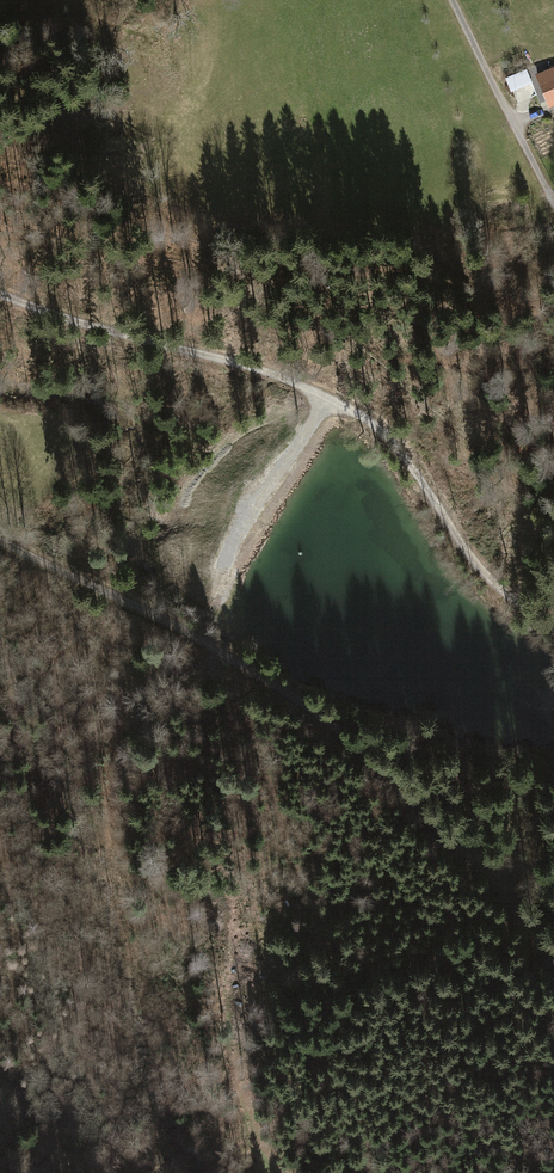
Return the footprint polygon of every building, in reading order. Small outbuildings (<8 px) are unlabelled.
[(538,75),(550,105),(553,104),(553,69),(538,75)] [(529,70),(519,74),(521,80),(532,75),(529,70)]
